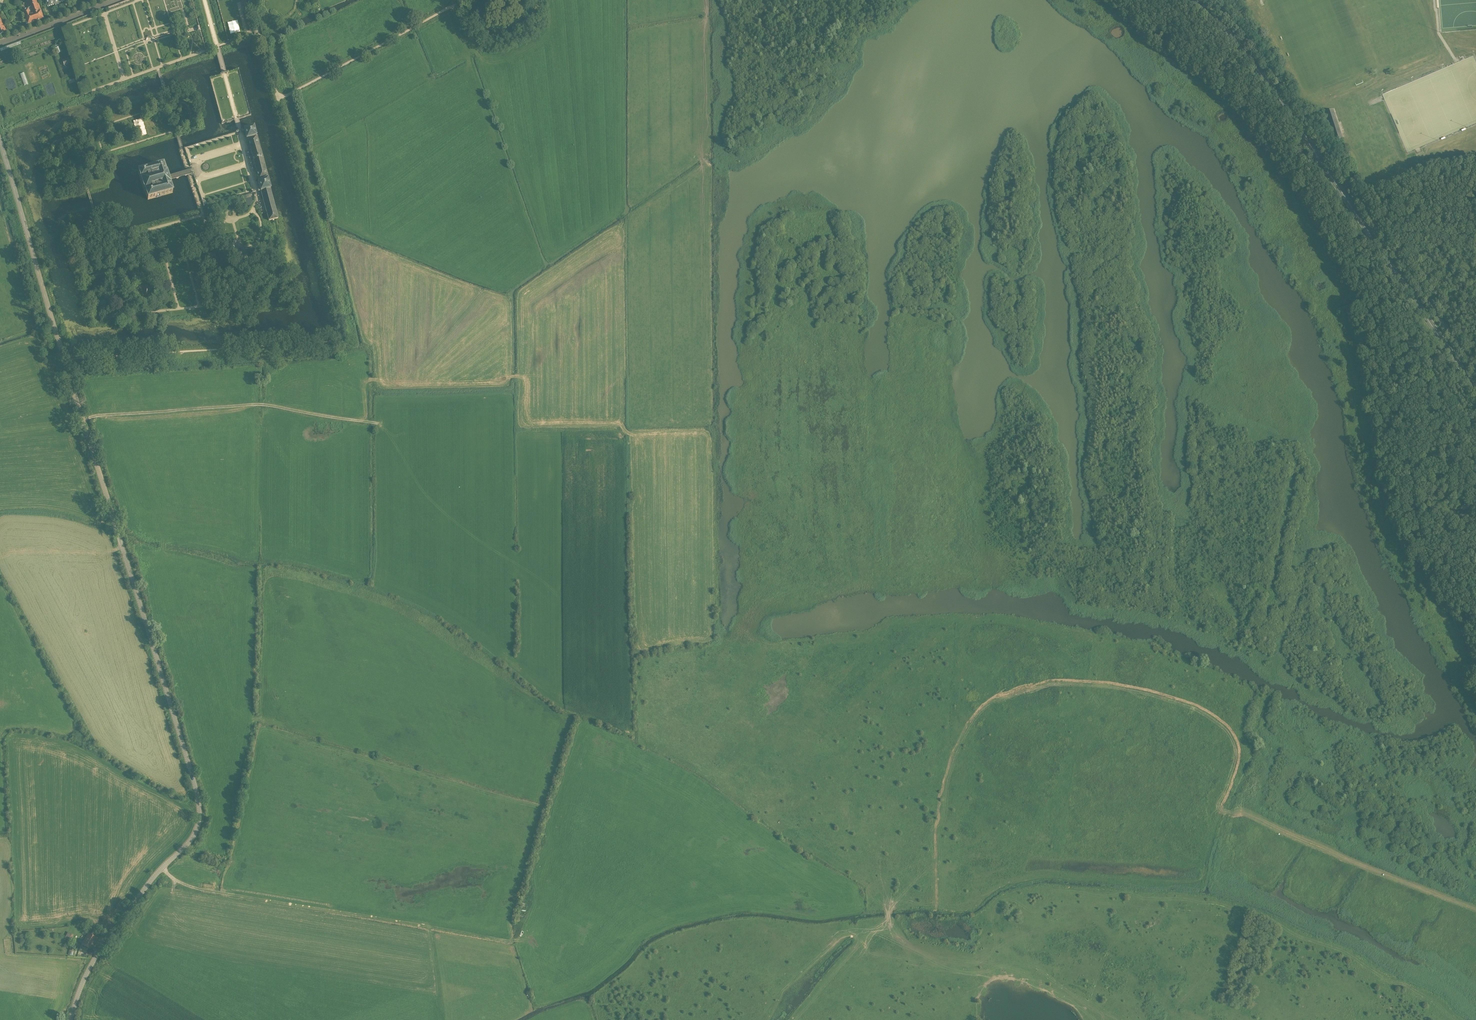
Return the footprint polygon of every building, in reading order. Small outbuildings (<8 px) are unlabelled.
[(43,19),(37,0),(28,0),(26,1),(28,8),(22,10),(28,24),(43,19)] [(252,22),(246,0),(244,0),(242,1),(247,23),(251,22),(252,22)] [(8,32),(0,12),(0,35),(8,32)] [(64,66),(73,63),(71,57),(62,60),(64,66)] [(24,85),(28,84),(24,72),(20,73),(24,85)] [(142,117),(132,120),(137,136),(146,134),(142,117)] [(166,172),(163,164),(138,172),(140,178),(144,192),(145,192),(148,200),(173,192),(170,184),(171,184),(170,181),(169,179),(168,176),(167,172),(166,172)] [(91,950),(98,938),(88,932),(83,941),(80,940),(79,942),(82,943),(81,944),(91,950)]
